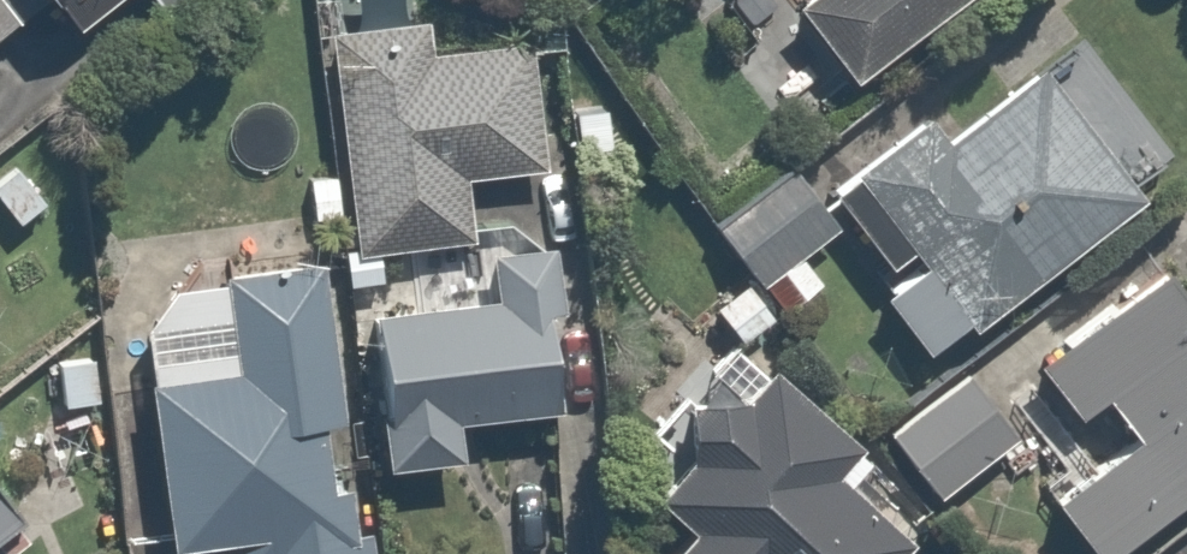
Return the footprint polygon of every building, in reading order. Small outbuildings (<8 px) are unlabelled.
[(49,28),(87,0),(28,0),(49,28)] [(163,33),(207,0),(138,0),(163,33)] [(769,13),(831,91),(945,0),(785,0),(769,13)] [(476,176),(548,173),(542,4),(332,11),(341,247),(478,242),(476,176)] [(906,122),(820,190),(890,279),(866,297),(911,355),(1138,178),(1038,50),(921,141),(906,122)] [(17,138),(0,151),(0,224),(52,184),(17,138)] [(822,225),(750,151),(685,213),(749,280),(756,288),(822,225)] [(212,352),(160,358),(161,372),(144,374),(164,547),(202,543),(203,553),(362,553),(328,253),(203,268),(212,352)] [(1029,352),(1074,417),(1097,401),(1123,438),(1039,498),(1078,553),(1100,553),(1186,493),(1186,304),(1158,262),(1029,352)] [(749,286),(741,277),(701,310),(735,349),(774,316),(749,286)] [(456,462),(452,411),(539,404),(530,293),(366,306),(376,417),(380,468),(456,462)] [(92,340),(34,344),(38,399),(97,394),(92,340)] [(1029,426),(971,349),(870,424),(928,502),(1029,426)] [(685,538),(672,553),(880,553),(899,531),(825,470),(846,445),(752,368),(732,393),(700,367),(642,436),(674,462),(642,502),(685,538)] [(0,483),(0,544),(29,521),(0,483)]
